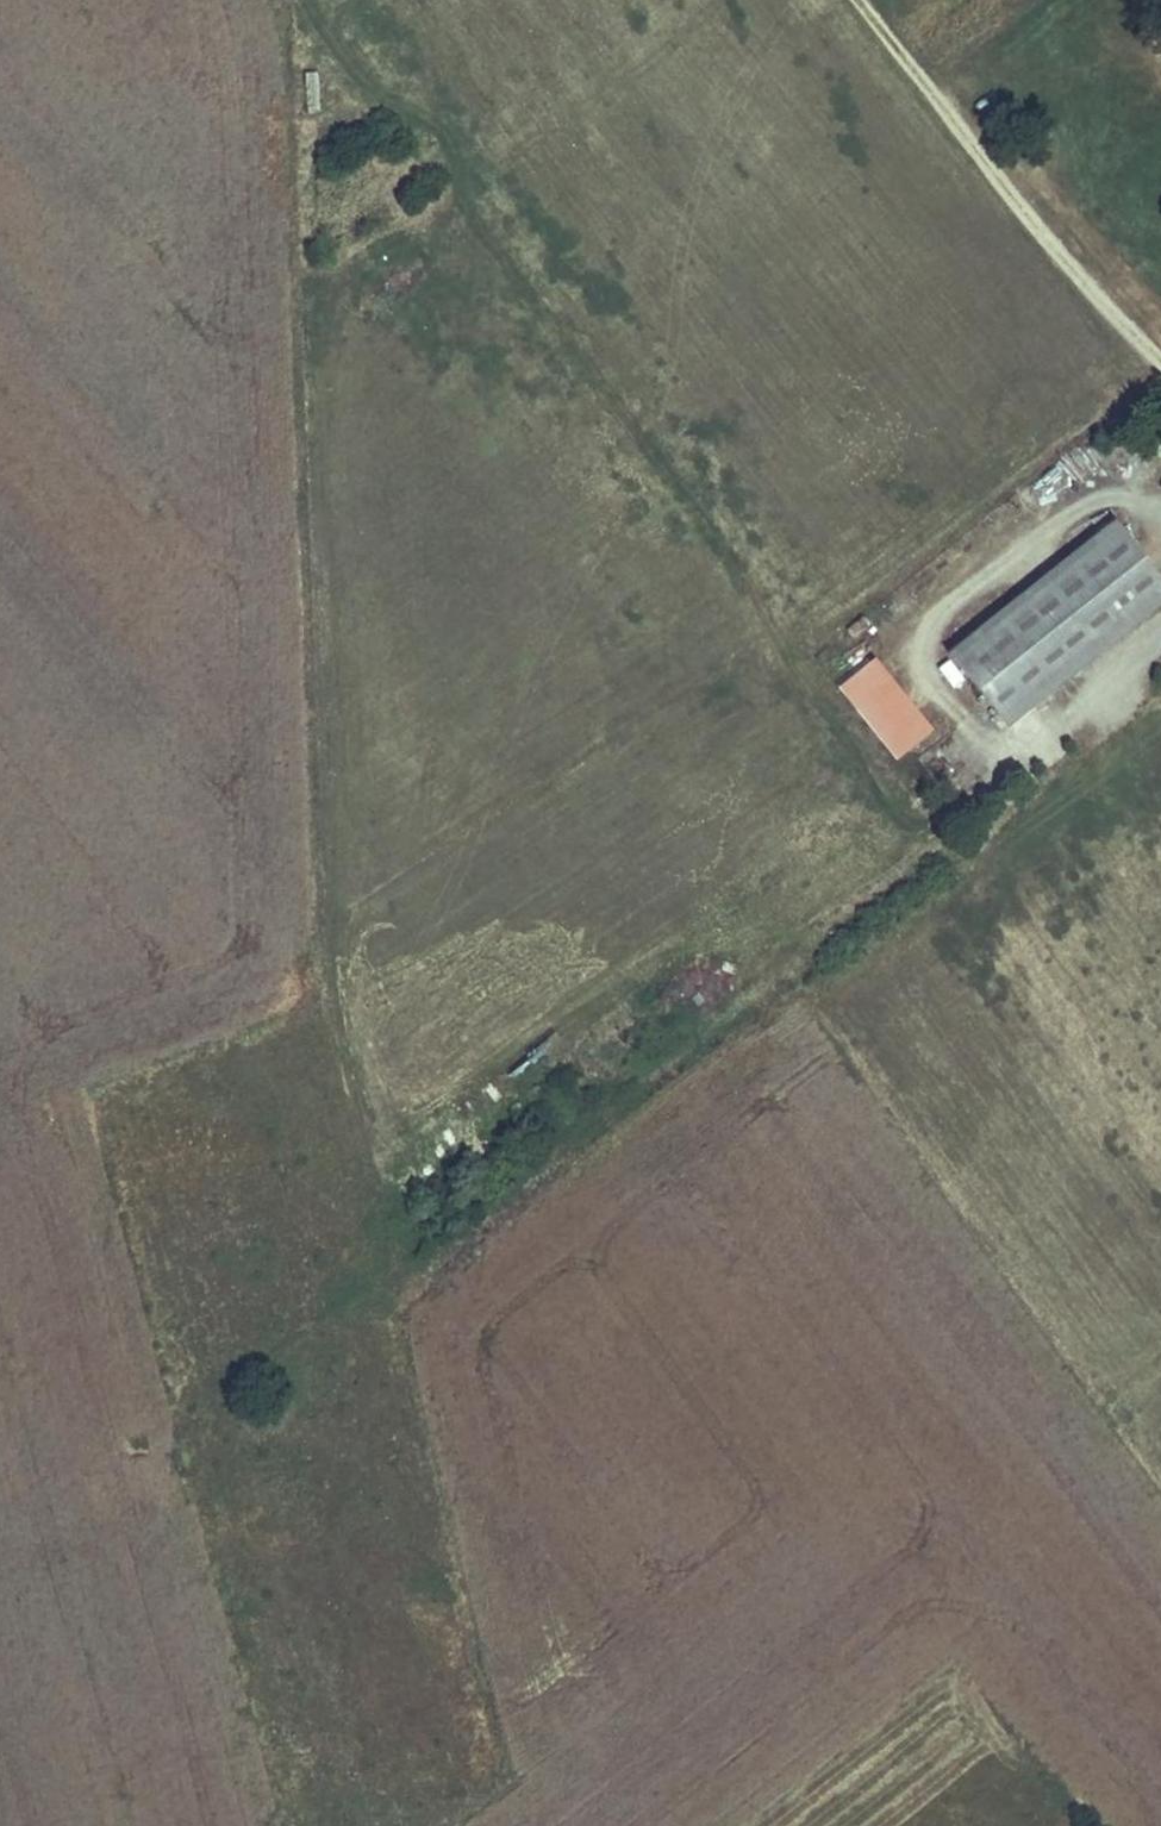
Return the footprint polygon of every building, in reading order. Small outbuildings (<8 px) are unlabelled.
[(1010,717),(1160,595),(1160,565),(1115,510),(950,644),(1010,717)] [(932,725),(874,653),(837,682),(895,754),(932,725)]
